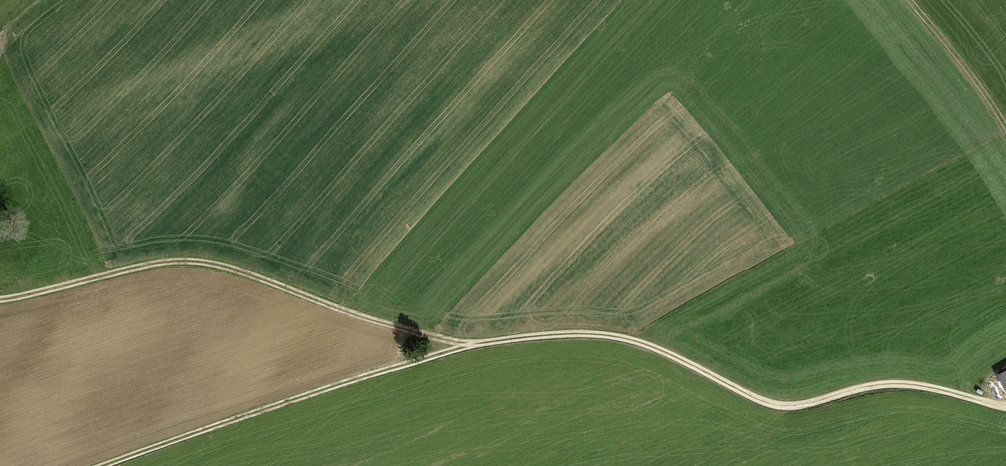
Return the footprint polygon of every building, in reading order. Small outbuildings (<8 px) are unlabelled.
[(996,376),(1005,392),(1005,370),(996,376)]
